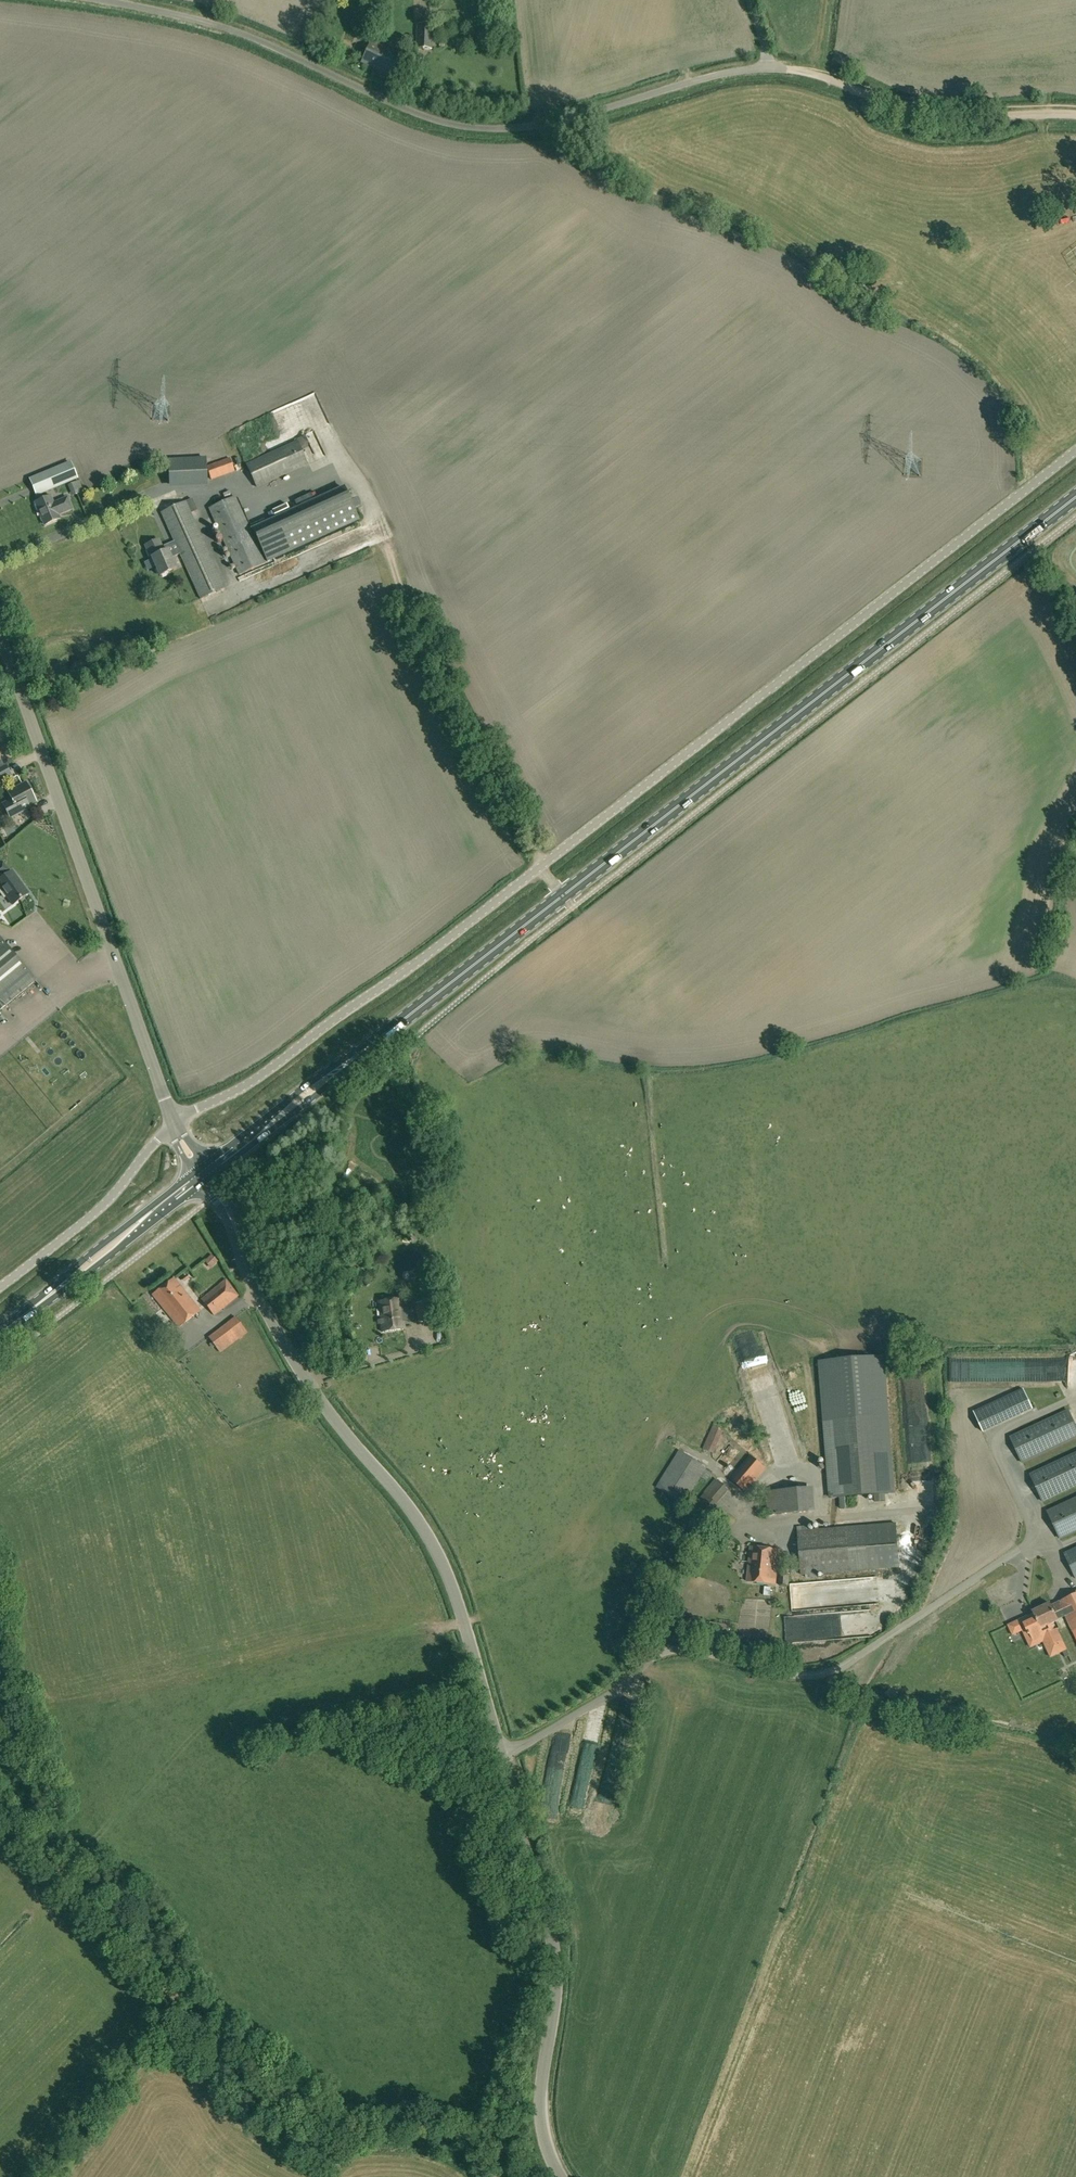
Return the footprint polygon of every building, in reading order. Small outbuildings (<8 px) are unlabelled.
[(417,24),(416,48),(431,49),(433,25),(417,24)] [(371,40),(361,62),(390,75),(400,54),(371,40)] [(289,422),(295,434),(301,431),(299,428),(302,427),(299,422),(303,420),(299,411),(293,414),(292,413),(284,417),(286,423),(289,422)] [(297,440),(246,464),(256,488),(308,465),(297,440)] [(168,460),(169,488),(208,486),(205,458),(168,460)] [(230,458),(207,466),(207,467),(211,480),(235,472),(230,458)] [(30,479),(37,495),(77,478),(70,462),(30,479)] [(268,562),(360,520),(345,486),(252,528),(268,562)] [(51,496),(36,503),(45,525),(60,518),(58,513),(60,512),(61,513),(72,509),(67,498),(54,504),(51,496)] [(239,575),(266,563),(252,533),(235,496),(208,508),(239,575)] [(161,513),(201,599),(225,588),(191,514),(197,511),(192,499),(161,513)] [(164,552),(158,540),(145,546),(151,558),(164,552)] [(168,550),(152,558),(160,576),(176,569),(171,558),(180,554),(177,549),(169,553),(168,550)] [(247,580),(239,583),(244,599),(252,596),(247,580)] [(7,764),(0,767),(0,784),(1,783),(0,781),(12,775),(7,764)] [(26,782),(7,791),(11,799),(3,803),(10,818),(30,808),(29,805),(36,801),(26,782)] [(13,904),(29,893),(13,871),(10,873),(3,863),(0,865),(0,885),(13,904)] [(18,932),(12,936),(17,946),(24,942),(18,932)] [(36,981),(0,938),(0,1010),(36,981)] [(211,1268),(218,1262),(212,1255),(204,1261),(211,1268)] [(200,1310),(174,1278),(153,1295),(179,1327),(200,1310)] [(226,1279),(201,1299),(214,1315),(238,1295),(226,1279)] [(293,1293),(286,1297),(288,1302),(296,1298),(293,1293)] [(378,1316),(380,1316),(382,1332),(404,1329),(400,1299),(378,1301),(379,1310),(377,1310),(378,1316)] [(419,1322),(440,1319),(443,1319),(441,1299),(416,1303),(419,1322)] [(235,1317),(227,1323),(238,1338),(246,1331),(235,1317)] [(821,1361),(826,1418),(888,1413),(883,1356),(821,1361)] [(981,1420),(1031,1404),(1026,1388),(976,1404),(981,1420)] [(1035,1402),(983,1423),(987,1433),(1039,1412),(1035,1402)] [(1022,1463),(1075,1437),(1075,1428),(1068,1410),(1010,1437),(1022,1463)] [(826,1418),(824,1418),(830,1498),(840,1497),(850,1497),(874,1495),(883,1494),(884,1494),(894,1493),(888,1413),(826,1418)] [(703,1448),(713,1453),(723,1430),(713,1425),(703,1448)] [(679,1450),(656,1487),(684,1505),(707,1467),(679,1450)] [(1029,1474),(1043,1503),(1075,1487),(1075,1452),(1029,1474)] [(766,1467),(750,1455),(730,1479),(746,1491),(766,1467)] [(730,1460),(721,1462),(724,1471),(732,1469),(730,1460)] [(729,1490),(716,1478),(703,1492),(704,1493),(687,1514),(701,1527),(719,1505),(717,1503),(729,1490)] [(807,1488),(766,1492),(768,1515),(809,1511),(807,1488)] [(850,1497),(840,1497),(841,1508),(851,1507),(850,1497)] [(1046,1511),(1060,1540),(1075,1532),(1075,1497),(1046,1511)] [(801,1575),(871,1569),(900,1566),(896,1523),(798,1531),(801,1575)] [(749,1564),(777,1567),(779,1550),(751,1547),(749,1564)] [(1064,1553),(1075,1579),(1075,1547),(1064,1553)] [(777,1567),(749,1564),(747,1581),(775,1585),(777,1567)] [(790,1574),(780,1573),(779,1584),(789,1585),(790,1574)] [(1060,1619),(1066,1616),(1075,1639),(1075,1593),(1053,1604),(1054,1606),(1058,1615),(1060,1619)] [(1058,1620),(1060,1619),(1058,1615),(1054,1606),(1053,1604),(1051,1605),(1050,1603),(1032,1611),(1035,1616),(1023,1621),(1035,1646),(1043,1642),(1050,1657),(1066,1650),(1057,1629),(1054,1631),(1051,1623),(1058,1620)] [(1015,1621),(1008,1624),(1012,1634),(1019,1631),(1015,1621)]
